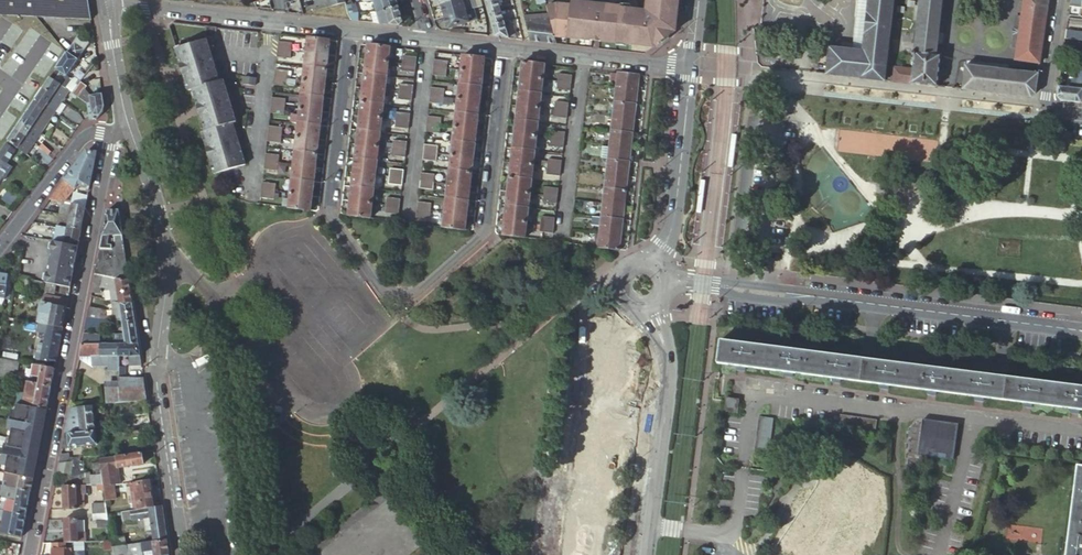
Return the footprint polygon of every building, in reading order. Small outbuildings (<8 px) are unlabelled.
[(92,19),(89,0),(0,0),(0,14),(92,19)] [(400,9),(397,0),(386,0),(374,3),(377,16),(400,9)] [(442,6),(445,17),(470,9),(469,6),(465,7),(463,0),(462,0),(456,2),(442,6)] [(465,7),(469,6),(470,9),(475,8),(477,8),(475,0),(463,0),(465,7)] [(501,10),(498,0),(494,0),(485,3),(488,14),(501,10)] [(547,5),(555,36),(652,48),(674,31),(676,14),(678,0),(646,0),(645,11),(620,8),(620,10),(596,7),(596,3),(571,0),(571,4),(558,3),(547,5)] [(825,74),(883,81),(892,0),(868,0),(862,51),(851,50),(828,47),(825,74)] [(851,50),(862,51),(868,0),(857,0),(851,50)] [(941,0),(919,0),(912,69),(910,84),(936,87),(940,55),(935,54),(941,0)] [(1038,63),(1047,0),(1023,0),(1020,20),(1016,19),(1012,51),(1016,52),(1014,60),(1038,63)] [(403,22),(400,9),(377,16),(379,23),(400,25),(403,22)] [(470,9),(445,17),(448,28),(470,22),(467,14),(471,13),(470,9)] [(504,22),(501,10),(488,14),(491,25),(504,22)] [(467,14),(470,22),(478,20),(476,12),(471,13),(467,14)] [(544,43),(557,44),(549,15),(531,17),(531,24),(538,25),(544,43)] [(504,23),(504,22),(491,25),(495,37),(509,38),(504,23)] [(509,38),(517,39),(511,22),(504,23),(509,38)] [(531,41),(544,43),(538,25),(531,24),(526,23),(531,41)] [(216,38),(217,26),(206,25),(204,37),(216,38)] [(1064,37),(1075,39),(1081,40),(1081,32),(1065,29),(1064,37)] [(90,43),(79,35),(61,61),(51,76),(61,84),(66,78),(90,43)] [(331,41),(308,39),(307,54),(329,56),(331,41)] [(1075,39),(1073,49),(1081,50),(1081,40),(1075,39)] [(220,83),(207,41),(177,50),(189,92),(193,91),(205,132),(201,133),(214,175),(245,166),(232,124),(236,123),(224,82),(220,83)] [(280,43),(279,51),(292,52),(293,44),(280,43)] [(389,63),(390,48),(368,45),(367,61),(389,63)] [(292,52),(279,51),(278,59),(291,60),(292,52)] [(307,54),(305,68),(327,70),(329,56),(307,54)] [(463,56),(461,71),(483,74),(485,59),(463,56)] [(412,65),(416,66),(417,59),(403,57),(403,65),(412,65)] [(365,75),(387,77),(389,63),(367,61),(365,75)] [(435,61),(434,68),(447,70),(448,62),(435,61)] [(521,77),(543,80),(545,65),(523,63),(521,77)] [(415,74),(416,66),(412,65),(403,65),(402,72),(415,74)] [(964,65),(962,90),(1030,97),(1034,94),(1037,73),(964,65)] [(886,81),(910,84),(912,69),(892,67),(891,78),(887,78),(886,81)] [(327,70),(305,68),(303,82),(326,84),(327,70)] [(447,70),(434,68),(433,76),(446,78),(447,70)] [(276,78),(289,80),(290,72),(276,71),(276,78)] [(483,74),(461,71),(459,86),(481,88),(483,74)] [(615,88),(638,91),(639,76),(617,73),(615,88)] [(559,74),(558,82),(572,84),(573,76),(559,74)] [(68,89),(83,82),(74,75),(70,81),(66,78),(61,84),(68,89)] [(385,91),(387,77),(365,75),(363,89),(385,91)] [(61,84),(51,76),(46,83),(43,87),(54,95),(61,84)] [(257,79),(245,77),(244,85),(256,87),(257,79)] [(521,77),(520,92),(542,95),(543,80),(521,77)] [(288,88),(289,80),(276,78),(275,86),(288,88)] [(1057,85),(1057,87),(1056,96),(1060,100),(1066,101),(1075,102),(1080,103),(1081,87),(1081,80),(1071,79),(1070,87),(1057,85)] [(87,85),(83,82),(68,89),(69,90),(83,100),(92,106),(94,119),(97,119),(104,112),(105,106),(103,92),(91,95),(85,87),(87,85)] [(303,82),(302,96),(324,99),(326,84),(303,82)] [(572,84),(558,82),(557,90),(571,92),(572,84)] [(69,90),(68,89),(61,84),(54,95),(62,100),(69,90)] [(399,93),(413,95),(414,86),(400,85),(399,93)] [(481,88),(459,86),(458,100),(480,102),(481,88)] [(47,105),(54,95),(43,87),(41,91),(36,98),(47,105)] [(432,88),(431,97),(444,98),(445,90),(432,88)] [(614,103),(636,105),(638,91),(615,88),(614,103)] [(362,103),(384,106),(385,91),(363,89),(362,103)] [(518,107),(540,109),(542,95),(520,92),(518,107)] [(412,102),(413,95),(399,93),(398,100),(412,102)] [(55,111),(62,100),(54,95),(47,105),(55,111)] [(302,110),(322,113),(324,99),(302,96),(300,110),(302,110)] [(444,98),(431,97),(430,104),(444,106),(444,98)] [(40,116),(47,105),(36,98),(29,107),(29,108),(40,116)] [(272,106),(286,108),(287,100),(273,98),(272,106)] [(90,121),(94,119),(92,106),(83,100),(89,116),(90,121)] [(456,114),(478,116),(480,102),(458,100),(456,114)] [(556,102),(555,111),(568,113),(570,103),(556,102)] [(382,119),(384,106),(362,103),(360,117),(382,119)] [(612,117),(634,120),(636,105),(614,103),(612,117)] [(48,121),(55,111),(47,105),(40,116),(48,121)] [(285,116),(286,108),(272,106),(271,114),(285,116)] [(518,107),(516,121),(538,123),(540,109),(518,107)] [(33,126),(40,116),(29,108),(23,116),(22,119),(33,126)] [(298,124),(321,127),(322,120),(322,113),(302,110),(300,110),(298,124)] [(568,113),(555,111),(554,118),(568,120),(568,113)] [(397,113),(396,121),(410,123),(411,115),(397,113)] [(456,114),(454,129),(476,131),(478,116),(456,114)] [(41,132),(48,121),(40,116),(33,126),(41,132)] [(380,133),(382,119),(360,117),(359,131),(380,133)] [(428,125),(441,127),(442,119),(429,117),(428,125)] [(610,132),(632,135),(634,120),(612,117),(610,132)] [(25,137),(33,126),(22,119),(16,127),(15,129),(25,137)] [(410,123),(396,121),(395,129),(409,131),(410,123)] [(515,135),(537,137),(538,123),(516,121),(516,126),(515,135)] [(298,124),(297,138),(319,141),(321,127),(298,124)] [(440,135),(441,127),(428,125),(427,133),(440,135)] [(33,142),(41,132),(33,126),(25,137),(33,142)] [(269,135),(283,136),(283,128),(270,127),(269,135)] [(21,144),(25,137),(15,129),(8,138),(8,139),(17,146),(21,150),(24,146),(21,144)] [(454,129),(453,143),(475,145),(476,131),(454,129)] [(357,146),(379,148),(380,133),(359,131),(357,146)] [(553,131),(552,139),(565,141),(566,133),(553,131)] [(609,146),(631,148),(632,135),(610,132),(609,146)] [(282,144),(283,136),(269,135),(268,143),(282,144)] [(513,149),(535,152),(537,137),(515,135),(513,149)] [(26,153),(33,142),(25,137),(21,144),(24,146),(21,150),(26,153)] [(297,138),(295,152),(317,155),(319,141),(297,138)] [(17,146),(8,139),(5,142),(15,149),(17,146)] [(565,141),(552,139),(551,147),(564,149),(565,141)] [(5,142),(2,147),(0,151),(0,171),(15,149),(5,142)] [(393,149),(407,151),(408,143),(394,142),(393,149)] [(453,143),(451,156),(473,159),(475,145),(453,143)] [(357,146),(355,159),(377,162),(379,148),(357,146)] [(424,153),(438,155),(439,147),(425,146),(424,153)] [(607,160),(629,163),(629,160),(631,148),(609,146),(607,160)] [(406,158),(407,151),(393,149),(392,157),(406,158)] [(511,163),(533,166),(535,152),(513,149),(511,163)] [(63,202),(87,206),(97,152),(88,151),(51,199),(63,202)] [(295,152),(293,166),(316,169),(317,155),(295,152)] [(437,163),(438,155),(424,153),(423,161),(437,163)] [(266,162),(279,164),(280,156),(267,155),(266,162)] [(473,159),(451,156),(449,171),(471,174),(473,159)] [(355,159),(354,174),(375,176),(377,162),(355,159)] [(549,159),(548,168),(561,170),(562,161),(549,159)] [(605,175),(627,177),(629,163),(607,160),(605,175)] [(279,172),(279,164),(266,162),(265,170),(279,172)] [(509,178),(532,180),(533,172),(533,166),(511,163),(509,178)] [(293,166),(292,181),(314,184),(316,169),(293,166)] [(561,170),(548,168),(547,175),(561,177),(561,170)] [(390,169),(389,178),(404,179),(404,171),(390,169)] [(449,171),(448,185),(470,188),(471,174),(449,171)] [(354,174),(352,188),(374,190),(375,176),(354,174)] [(421,182),(434,183),(435,176),(422,174),(421,182)] [(604,189),(625,192),(627,177),(605,175),(604,189)] [(404,179),(389,178),(389,185),(403,187),(404,179)] [(508,192),(530,195),(532,180),(509,178),(508,192)] [(292,181),(290,195),(312,197),(314,184),(292,181)] [(433,192),(434,183),(421,182),(420,190),(433,192)] [(263,191),(276,193),(277,185),(264,183),(263,191)] [(448,185),(446,199),(468,202),(470,188),(448,185)] [(546,187),(545,197),(558,198),(559,189),(546,187)] [(352,188),(350,202),(372,205),(374,190),(352,188)] [(602,204),(624,206),(625,192),(604,189),(602,204)] [(275,201),(276,193),(263,191),(262,199),(275,201)] [(506,206),(528,209),(530,195),(508,192),(506,206)] [(290,195),(288,209),(311,212),(312,197),(290,195)] [(558,198),(545,197),(544,203),(557,205),(558,198)] [(63,202),(51,199),(43,210),(61,214),(63,202)] [(387,199),(386,206),(400,208),(401,200),(387,199)] [(446,199),(445,213),(466,216),(468,202),(446,199)] [(84,218),(87,206),(63,202),(61,214),(65,215),(70,216),(84,218)] [(372,205),(350,202),(349,217),(370,219),(372,205)] [(419,203),(418,210),(431,212),(432,204),(419,203)] [(600,218),(622,221),(624,206),(602,204),(600,218)] [(400,208),(386,206),(385,214),(399,216),(400,208)] [(504,220),(526,223),(528,209),(506,206),(504,220)] [(116,235),(124,235),(120,209),(108,210),(102,245),(116,245),(116,235)] [(431,212),(418,210),(417,219),(430,220),(431,212)] [(466,216),(445,213),(443,228),(465,231),(466,216)] [(69,228),(70,216),(65,215),(64,218),(60,217),(58,226),(69,228)] [(82,230),(84,218),(70,216),(69,228),(82,230)] [(542,217),(541,225),(555,227),(556,218),(542,217)] [(598,232),(620,235),(622,221),(600,218),(598,232)] [(525,238),(526,223),(504,220),(502,236),(525,238)] [(555,227),(541,225),(540,232),(554,234),(555,227)] [(79,246),(82,230),(69,228),(58,226),(55,241),(79,246)] [(597,248),(618,250),(620,235),(598,232),(597,248)] [(112,268),(110,278),(117,281),(130,280),(124,235),(116,235),(116,245),(102,245),(99,257),(107,259),(106,264),(106,266),(112,268)] [(71,287),(79,246),(55,241),(54,241),(46,283),(47,283),(62,286),(71,287)] [(98,263),(96,273),(110,278),(112,268),(106,266),(106,264),(98,263)] [(0,273),(0,298),(5,298),(12,299),(14,287),(7,286),(9,274),(0,273)] [(96,273),(93,292),(100,293),(103,284),(113,286),(114,292),(131,290),(130,280),(117,281),(110,278),(96,273)] [(16,277),(16,275),(9,274),(7,286),(14,287),(15,283),(16,277)] [(30,280),(16,277),(15,283),(29,286),(30,280)] [(60,293),(62,286),(47,283),(46,290),(60,293)] [(69,295),(71,287),(62,286),(60,293),(69,295)] [(114,292),(115,301),(120,302),(133,301),(131,290),(114,292)] [(63,327),(69,299),(44,294),(38,323),(40,323),(48,325),(63,327)] [(121,311),(114,311),(114,321),(122,321),(136,320),(133,301),(120,302),(121,311)] [(98,309),(90,307),(88,318),(96,320),(98,309)] [(107,310),(98,309),(96,320),(105,320),(107,310)] [(96,320),(88,318),(86,329),(93,331),(96,320)] [(7,328),(15,330),(17,322),(8,320),(7,328)] [(105,320),(96,320),(93,331),(100,332),(102,324),(104,324),(105,320)] [(139,344),(136,320),(122,321),(124,334),(126,344),(139,344)] [(48,325),(40,323),(39,332),(46,333),(48,325)] [(58,353),(63,327),(48,325),(46,333),(43,350),(58,353)] [(7,328),(5,337),(14,339),(15,330),(7,328)] [(101,335),(85,334),(83,343),(101,343),(101,335)] [(126,344),(124,334),(113,334),(113,343),(120,344),(126,344)] [(719,340),(716,363),(737,366),(737,368),(744,369),(745,367),(784,372),(784,374),(792,375),(793,373),(832,378),(831,380),(839,381),(840,379),(880,384),(880,386),(887,387),(888,385),(927,390),(927,392),(934,393),(935,391),(974,397),(974,398),(982,399),(982,397),(1023,402),(1023,405),(1031,406),(1032,403),(1070,408),(1070,411),(1078,412),(1078,409),(1081,410),(1081,386),(719,340)] [(120,344),(113,343),(101,343),(83,343),(80,356),(81,356),(81,358),(85,358),(85,356),(87,356),(87,358),(95,358),(95,356),(116,356),(116,363),(120,363),(120,356),(120,344)] [(126,344),(120,344),(120,356),(128,356),(130,367),(142,366),(139,344),(126,344)] [(35,358),(56,362),(58,353),(43,350),(42,354),(37,353),(35,358)] [(0,364),(0,376),(16,378),(19,362),(1,359),(0,363),(0,364)] [(39,383),(52,386),(56,368),(33,364),(31,375),(40,377),(39,383)] [(144,375),(126,377),(119,377),(118,377),(119,387),(106,389),(107,403),(147,399),(144,375)] [(28,406),(47,409),(52,386),(39,383),(28,381),(25,393),(30,394),(39,395),(38,399),(29,397),(28,406)] [(21,404),(28,406),(29,397),(30,394),(25,393),(24,392),(21,404)] [(737,400),(725,399),(724,411),(735,412),(737,400)] [(21,404),(17,404),(16,411),(12,410),(10,420),(44,426),(47,409),(28,406),(21,404)] [(95,418),(94,405),(71,407),(70,410),(73,410),(74,420),(95,418)] [(757,446),(770,447),(772,416),(758,415),(757,446)] [(96,430),(95,418),(74,420),(74,427),(67,427),(66,433),(96,430)] [(44,426),(10,420),(8,429),(12,430),(11,438),(39,443),(41,443),(44,426)] [(918,454),(925,455),(948,458),(953,459),(957,424),(922,420),(918,454)] [(98,444),(96,430),(66,433),(64,441),(70,441),(70,446),(98,444)] [(37,456),(39,443),(11,438),(9,446),(5,445),(3,454),(38,460),(38,456),(37,456)] [(144,463),(142,452),(100,459),(102,470),(103,484),(104,486),(115,484),(114,480),(118,479),(117,471),(113,471),(113,469),(116,468),(144,463)] [(38,460),(3,454),(1,463),(7,464),(6,472),(9,473),(34,478),(38,460)] [(68,454),(61,454),(57,474),(63,473),(72,473),(72,462),(68,462),(68,458),(68,454)] [(86,484),(85,475),(84,461),(72,462),(72,473),(63,473),(63,476),(64,485),(84,484),(86,484)] [(1078,466),(1066,554),(1081,554),(1081,467),(1078,466)] [(819,467),(813,479),(817,480),(811,492),(808,490),(803,500),(816,506),(818,501),(832,508),(830,513),(867,530),(878,508),(869,504),(874,493),(819,467)] [(103,484),(102,470),(97,470),(97,474),(85,475),(86,484),(99,484),(103,484)] [(32,491),(34,478),(9,473),(6,486),(32,491)] [(154,507),(150,479),(127,483),(128,487),(132,486),(134,504),(135,510),(154,507)] [(817,480),(813,479),(808,490),(811,492),(817,480)] [(128,487),(127,483),(124,484),(125,488),(127,488),(130,504),(134,504),(132,486),(128,487)] [(84,484),(64,485),(65,508),(78,507),(78,505),(85,504),(84,493),(86,493),(86,484),(84,484)] [(104,490),(106,501),(116,499),(114,485),(104,487),(104,490)] [(30,503),(32,491),(6,486),(5,491),(4,498),(12,500),(30,503)] [(808,490),(800,486),(795,495),(794,497),(799,501),(788,512),(787,511),(787,512),(786,514),(783,512),(778,522),(781,524),(779,528),(776,527),(767,544),(770,546),(769,548),(782,554),(806,554),(810,548),(807,547),(809,543),(811,544),(818,530),(816,529),(817,526),(823,529),(830,513),(816,506),(803,500),(808,490)] [(794,497),(795,495),(794,495),(786,511),(787,512),(787,511),(788,512),(799,501),(794,497)] [(30,503),(12,500),(4,498),(0,498),(0,509),(27,514),(30,503)] [(816,506),(830,513),(832,508),(818,501),(816,506)] [(93,513),(108,513),(106,504),(93,504),(93,513)] [(168,539),(163,505),(154,507),(135,510),(130,511),(132,520),(144,518),(145,524),(152,523),(154,541),(168,539)] [(27,514),(0,509),(0,514),(4,515),(1,528),(24,531),(27,514)] [(132,520),(130,511),(122,512),(124,522),(132,520)] [(109,521),(108,513),(93,513),(93,521),(103,521),(109,521)] [(65,518),(67,542),(87,541),(87,531),(86,531),(79,532),(79,519),(79,517),(65,518)] [(113,547),(127,545),(125,536),(112,539),(113,547)] [(168,539),(154,541),(142,543),(143,549),(154,547),(155,554),(170,554),(168,539)] [(53,542),(52,554),(71,554),(72,549),(66,549),(67,542),(53,542)] [(142,543),(127,545),(113,547),(114,554),(144,554),(143,549),(142,543)]
